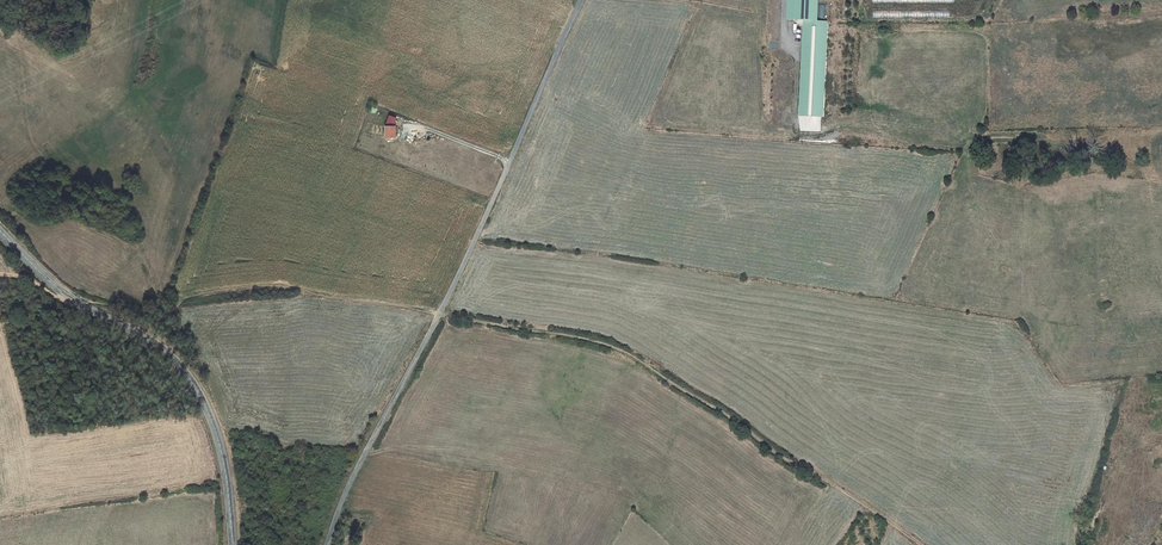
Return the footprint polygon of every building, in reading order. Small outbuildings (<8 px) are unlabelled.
[(816,0),(796,0),(795,4),(787,4),(786,19),(805,20),(815,21),(816,0)] [(820,117),(825,27),(814,26),(815,22),(805,22),(799,116),(820,117)] [(394,125),(385,125),(384,137),(394,138),(394,125)]
